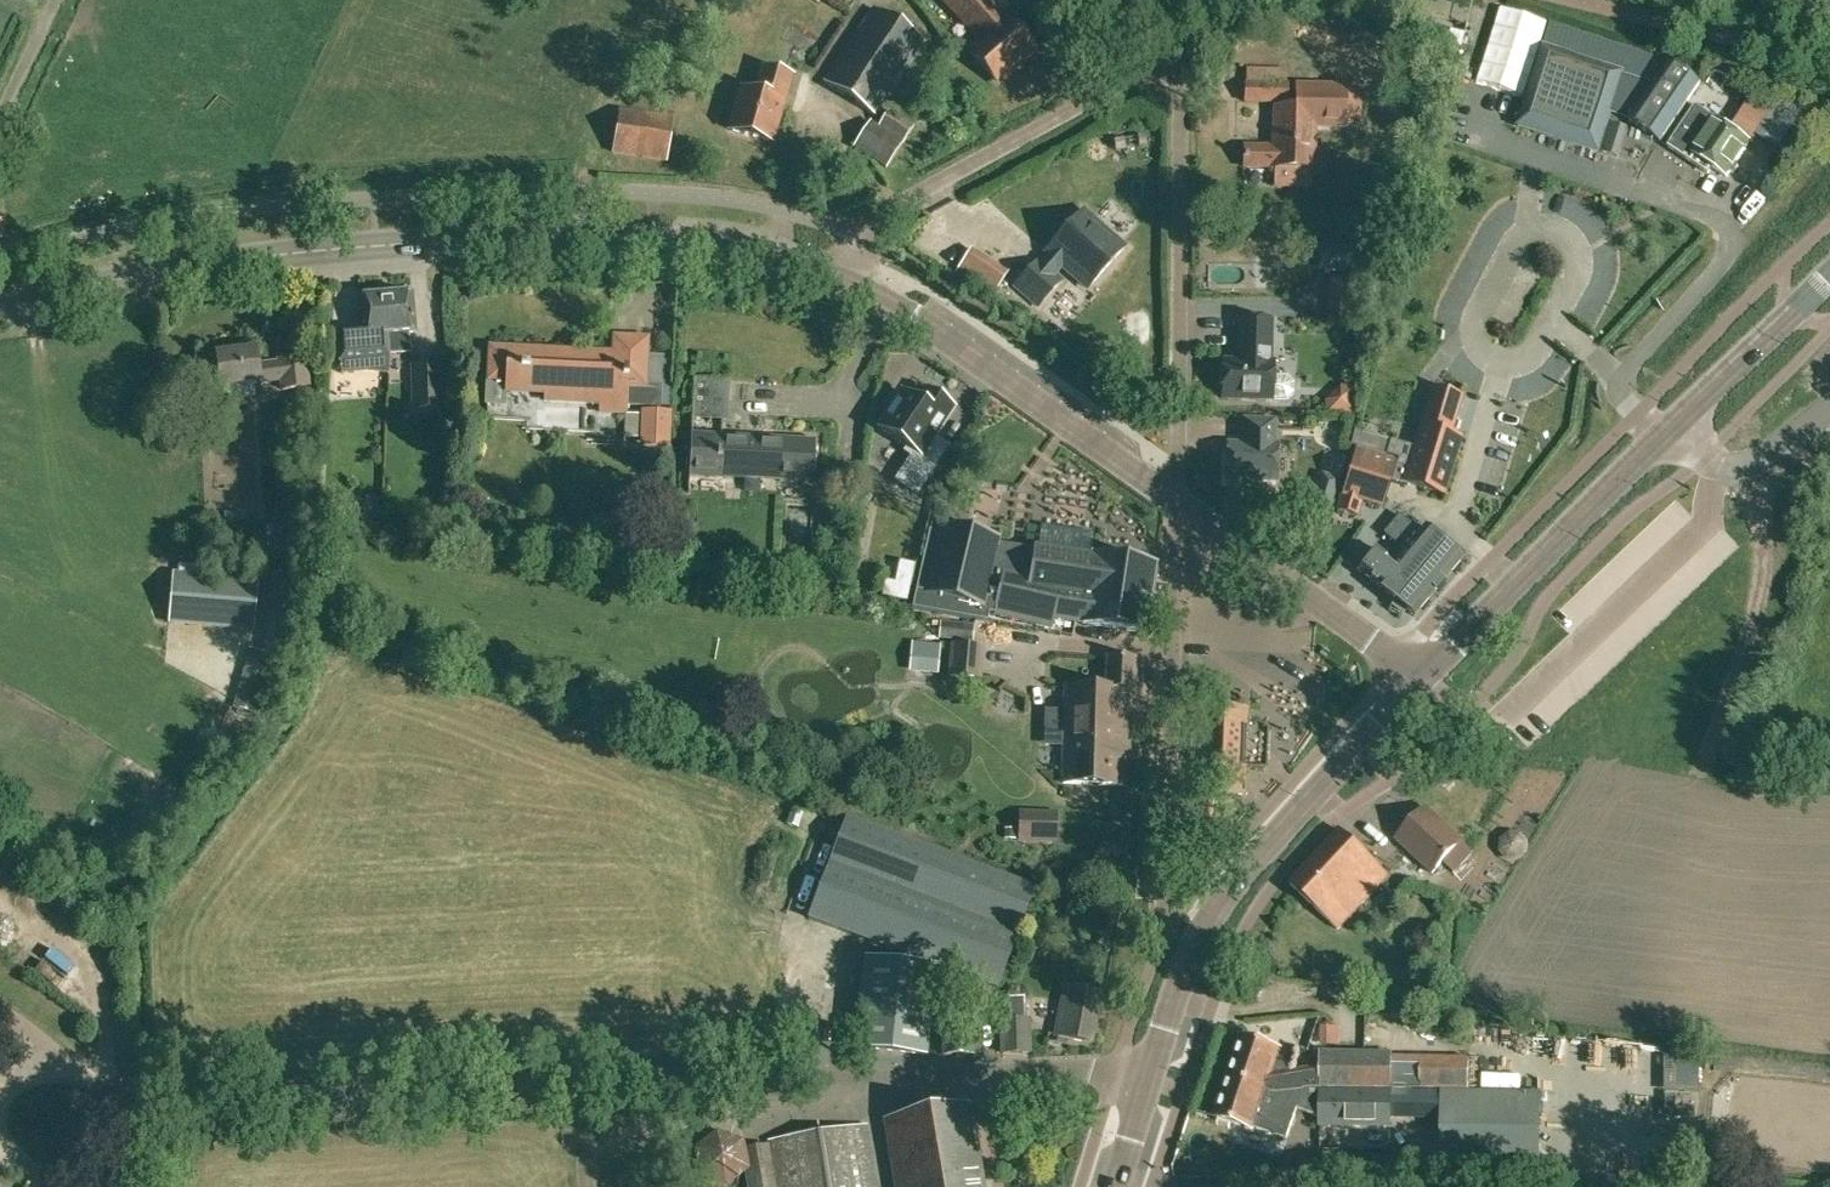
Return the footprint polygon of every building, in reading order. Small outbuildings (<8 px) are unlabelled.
[(989,0),(942,0),(960,20),(965,15),(978,29),(973,34),(983,45),(973,54),(999,83),(1035,51),(1008,22),(1007,23),(998,14),(1000,13),(989,0)] [(875,9),(826,82),(876,114),(924,41),(875,9)] [(1622,75),(1623,72),(1541,46),(1516,124),(1598,151),(1610,111),(1630,118),(1628,120),(1660,141),(1701,81),(1669,60),(1652,84),(1622,75)] [(1396,53),(1386,57),(1390,70),(1401,66),(1396,53)] [(762,67),(756,92),(741,88),(730,130),(774,141),(792,75),(762,67)] [(1288,85),(1248,84),(1248,101),(1288,101),(1288,85)] [(1313,169),(1314,126),(1345,127),(1347,87),(1298,86),(1297,107),(1275,107),(1273,147),(1245,146),(1244,166),(1313,169)] [(1741,154),(1749,143),(1753,136),(1719,114),(1699,101),(1673,141),(1713,167),(1717,161),(1731,170),(1734,166),(1738,165),(1742,159),(1741,154)] [(620,108),(613,151),(666,160),(674,117),(620,108)] [(913,125),(889,110),(879,127),(870,121),(854,145),(887,166),(913,125)] [(1046,266),(1040,260),(1016,286),(1039,307),(1063,280),(1055,273),(1062,264),(1089,288),(1125,247),(1084,210),(1047,251),(1054,257),(1046,266)] [(971,248),(956,274),(994,296),(1008,273),(971,248)] [(387,295),(391,355),(412,352),(411,333),(409,293),(387,295)] [(391,355),(387,295),(364,296),(368,332),(363,333),(362,329),(343,331),(346,359),(370,357),(372,367),(389,370),(388,382),(390,382),(391,355)] [(1271,359),(1270,359),(1270,317),(1239,317),(1239,351),(1237,351),(1237,352),(1241,352),(1241,359),(1221,359),(1221,395),(1286,396),(1292,389),(1293,380),(1286,373),(1271,373),(1271,359)] [(510,390),(545,392),(549,392),(548,399),(603,401),(603,409),(627,410),(628,400),(662,402),(663,382),(647,381),(648,338),(616,336),(616,352),(581,351),(581,367),(562,366),(563,354),(570,355),(570,351),(492,347),(490,379),(510,380),(510,390)] [(223,403),(221,386),(265,381),(265,383),(282,381),(283,390),(309,388),(306,359),(280,361),(280,365),(259,367),(257,352),(255,352),(254,344),(239,346),(240,353),(217,356),(219,370),(198,372),(201,405),(223,403)] [(410,364),(412,411),(442,410),(441,363),(410,364)] [(694,378),(693,408),(729,410),(730,380),(694,378)] [(1409,466),(1396,462),(1391,479),(1442,494),(1459,436),(1449,433),(1460,395),(1433,387),(1409,466)] [(950,408),(939,401),(938,396),(933,393),(928,394),(926,393),(920,402),(903,392),(881,429),(910,446),(908,450),(914,454),(899,479),(920,491),(947,445),(933,437),(950,408)] [(641,410),(640,437),(671,438),(672,411),(641,410)] [(626,414),(626,437),(639,437),(639,414),(626,414)] [(1228,443),(1228,480),(1277,480),(1278,444),(1275,444),(1275,420),(1244,420),(1244,443),(1228,443)] [(750,435),(751,433),(691,429),(689,476),(747,479),(747,470),(814,474),(816,438),(750,435)] [(1351,445),(1387,455),(1391,440),(1355,430),(1351,445)] [(1384,505),(1396,460),(1355,449),(1339,508),(1358,514),(1362,499),(1384,505)] [(1340,478),(1322,473),(1312,504),(1331,510),(1340,478)] [(356,497),(355,513),(374,514),(375,498),(356,497)] [(245,510),(225,511),(226,524),(245,523),(245,510)] [(1400,557),(1439,587),(1464,558),(1426,527),(1422,532),(1400,514),(1384,533),(1405,551),(1400,557)] [(916,589),(911,607),(985,619),(986,612),(1051,627),(1053,618),(1117,628),(1128,630),(1148,633),(1151,614),(1159,566),(1159,564),(1157,564),(1094,554),(1094,555),(1091,555),(1095,534),(1041,526),(1038,546),(1036,546),(1036,549),(1000,543),(1001,538),(999,538),(997,542),(942,528),(944,524),(941,523),(940,530),(925,590),(916,589)] [(1414,617),(1439,587),(1400,557),(1394,564),(1378,550),(1360,571),(1414,617)] [(256,632),(257,624),(261,576),(174,569),(169,625),(256,632)] [(297,575),(271,573),(265,651),(291,653),(297,575)] [(885,580),(882,596),(908,602),(911,585),(900,583),(895,582),(885,580)] [(940,623),(940,640),(974,643),(975,625),(940,623)] [(910,669),(937,671),(939,649),(939,644),(914,641),(910,669)] [(951,644),(949,672),(983,675),(984,646),(951,644)] [(250,648),(234,706),(257,713),(272,655),(250,648)] [(1063,782),(1126,784),(1129,688),(1134,688),(1135,655),(1107,655),(1107,687),(1066,686),(1063,782)] [(1203,707),(1201,750),(1238,752),(1239,723),(1244,724),(1245,709),(1203,707)] [(1201,750),(1199,793),(1241,795),(1243,763),(1237,763),(1238,752),(1201,750)] [(1017,807),(1017,841),(1058,842),(1058,808),(1017,807)] [(1427,808),(1397,840),(1432,873),(1443,861),(1455,872),(1474,852),(1462,841),(1427,808)] [(996,991),(1037,885),(850,815),(809,921),(996,991)] [(91,816),(87,823),(93,826),(97,820),(91,816)] [(113,830),(110,837),(115,840),(119,834),(113,830)] [(1341,830),(1291,884),(1339,929),(1390,875),(1341,830)] [(126,837),(122,843),(127,846),(131,840),(126,837)] [(76,971),(53,955),(47,964),(70,980),(76,971)] [(865,963),(855,1051),(923,1058),(933,970),(865,963)] [(1065,984),(1055,1037),(1092,1044),(1103,991),(1065,984)] [(1010,997),(1010,1018),(1000,1018),(1001,1055),(1030,1055),(1029,1018),(1025,1018),(1025,996),(1010,997)] [(944,1022),(944,1055),(974,1055),(973,1021),(944,1022)] [(1238,1032),(1224,1074),(1269,1090),(1393,1091),(1470,1091),(1469,1089),(1469,1071),(1468,1058),(1393,1057),(1393,1052),(1321,1052),(1321,1066),(1275,1074),(1284,1048),(1238,1032)] [(1224,1074),(1211,1116),(1231,1124),(1250,1130),(1254,1132),(1255,1129),(1288,1139),(1299,1110),(1320,1118),(1320,1127),(1392,1128),(1392,1120),(1393,1094),(1393,1091),(1269,1090),(1224,1074)] [(1393,1094),(1393,1120),(1431,1120),(1441,1121),(1440,1138),(1440,1170),(1529,1171),(1531,1096),(1432,1095),(1393,1094)] [(896,1186),(984,1186),(970,1105),(885,1120),(896,1186)] [(770,1140),(777,1186),(876,1186),(866,1125),(770,1140)] [(1409,1136),(1408,1169),(1440,1170),(1440,1137),(1409,1136)] [(741,1146),(745,1173),(748,1186),(775,1186),(768,1143),(745,1146),(741,1146)]
